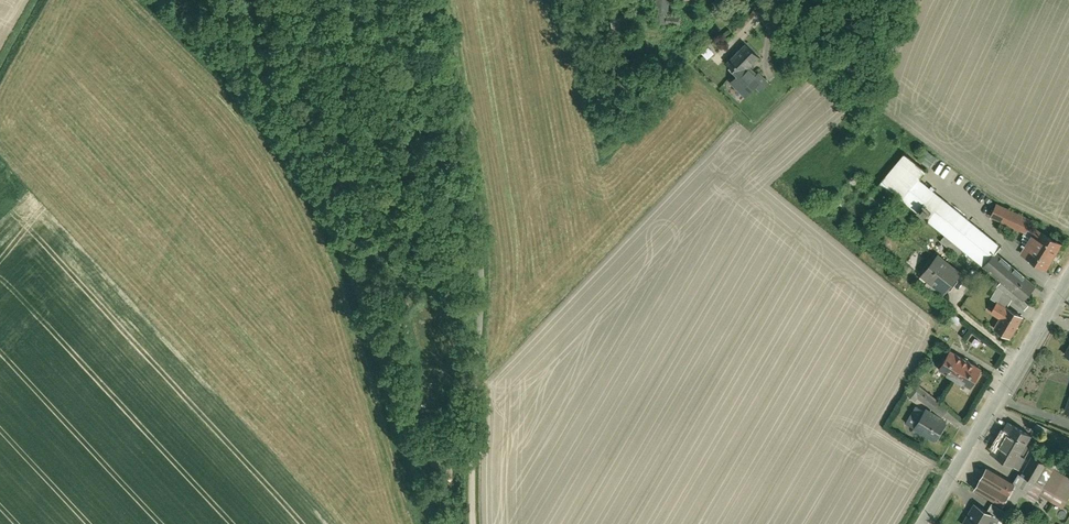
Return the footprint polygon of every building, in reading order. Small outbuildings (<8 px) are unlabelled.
[(657,7),(674,9),(674,0),(658,0),(657,7)] [(764,51),(750,37),(731,55),(739,63),(730,72),(741,83),(746,89),(749,92),(768,74),(754,61),(764,51)] [(746,89),(741,83),(736,88),(741,94),(746,89)] [(900,187),(987,259),(1001,243),(1004,239),(925,173),(930,166),(909,149),(886,177),(882,181),(895,193),(900,187)] [(1003,196),(996,210),(1030,227),(1037,212),(1015,202),(1003,196)] [(1050,263),(1067,236),(1041,220),(1024,247),(1050,263)] [(1001,243),(987,259),(1016,283),(1028,293),(1042,277),(1001,243)] [(942,246),(924,267),(949,288),(967,266),(942,246)] [(1034,298),(1028,293),(1016,283),(1011,288),(1016,293),(1029,303),(1034,298)] [(1001,294),(1012,300),(1016,293),(1011,288),(1007,285),(1001,294)] [(1017,332),(1029,310),(1012,300),(1001,294),(994,306),(1004,312),(998,322),(1017,332)] [(954,343),(942,361),(976,382),(988,363),(962,348),(954,343)] [(948,408),(954,399),(922,375),(912,387),(919,392),(922,389),(948,408)] [(930,400),(918,420),(939,433),(951,413),(930,400)] [(1039,430),(1011,414),(993,446),(1022,461),(1039,430)] [(1051,456),(1036,448),(1026,467),(1035,472),(1040,475),(1051,456)] [(1051,456),(1040,475),(1049,480),(1044,488),(1068,501),(1068,498),(1068,467),(1051,456)] [(984,470),(1013,487),(1020,476),(991,459),(984,470)] [(984,470),(977,482),(1006,499),(1013,487),(984,470)] [(1044,488),(1049,480),(1040,475),(1035,472),(1026,488),(1040,496),(1044,488)] [(979,493),(965,518),(975,523),(1000,523),(1002,521),(993,516),(999,505),(979,493)]
